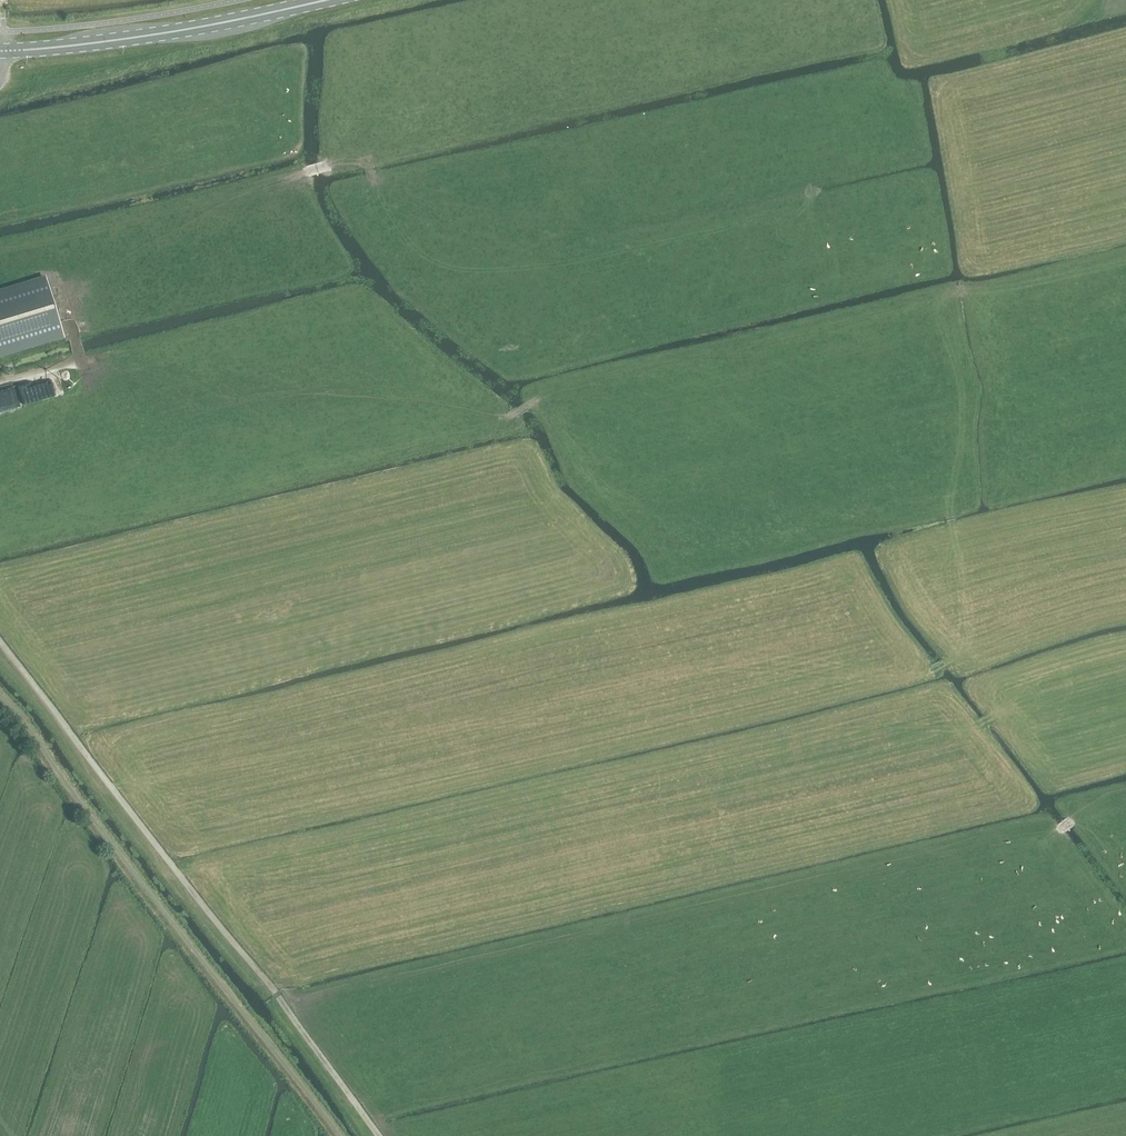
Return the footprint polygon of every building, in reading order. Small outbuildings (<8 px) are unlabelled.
[(64,337),(47,281),(46,279),(0,294),(0,357),(64,337)]
